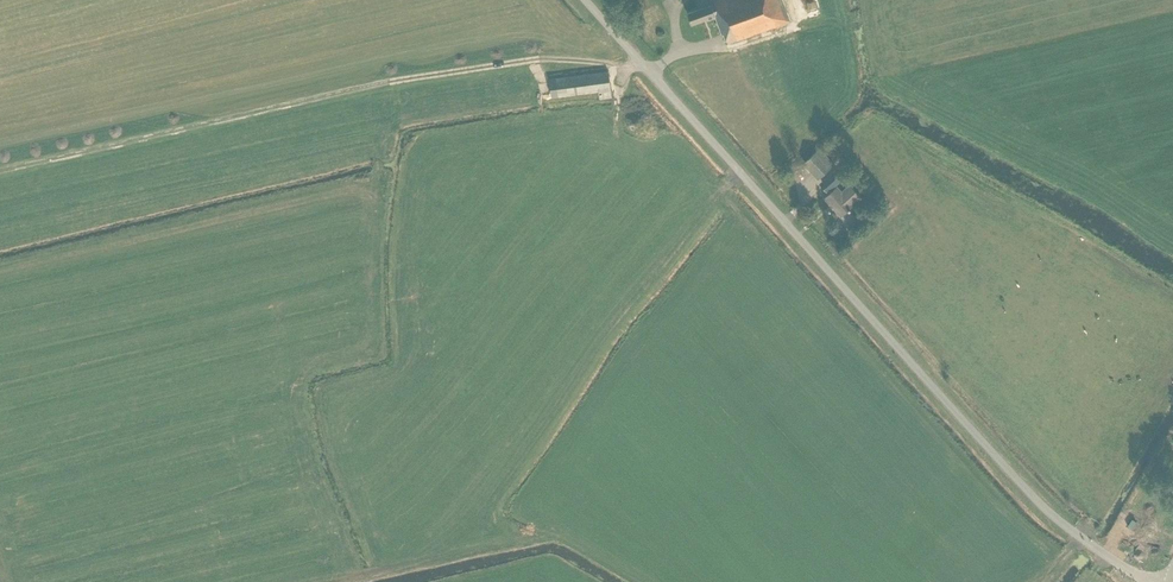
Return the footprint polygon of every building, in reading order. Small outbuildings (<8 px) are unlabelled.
[(698,8),(688,12),(692,23),(715,14),(722,33),(723,32),(727,43),(790,20),(783,0),(695,0),(698,8)] [(612,96),(608,70),(549,78),(552,97),(598,91),(599,98),(612,96)] [(825,151),(840,138),(836,134),(822,147),(825,151)] [(818,179),(834,164),(820,147),(803,162),(818,179)] [(829,188),(841,177),(835,171),(823,182),(829,188)] [(861,197),(849,184),(842,191),(837,186),(824,197),(841,216),(848,209),(849,210),(851,209),(850,208),(853,204),(852,202),(854,200),(856,202),(861,197)]
